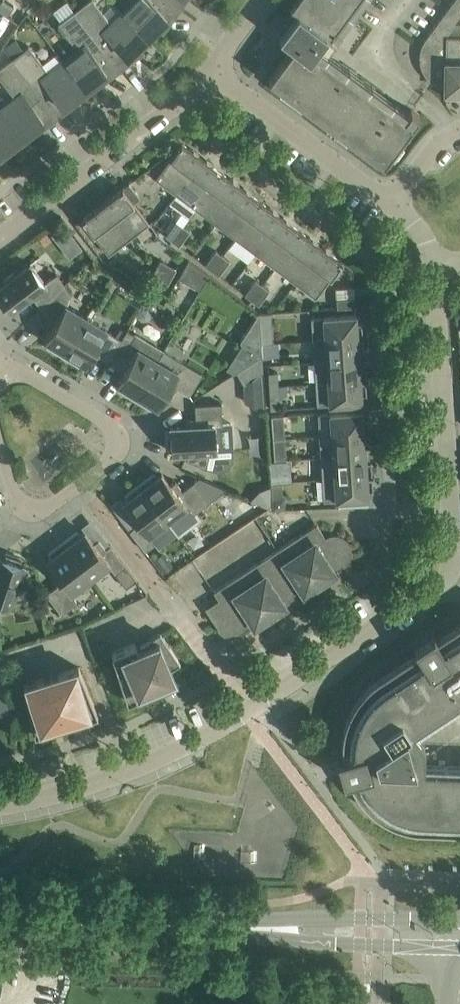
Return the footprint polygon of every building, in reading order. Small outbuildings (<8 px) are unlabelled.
[(75,10),(120,69),(133,59),(129,55),(148,36),(122,11),(111,23),(94,0),(89,0),(75,10)] [(170,0),(134,0),(122,11),(148,36),(166,18),(171,22),(181,8),(170,0)] [(181,8),(186,0),(170,0),(181,8)] [(269,78),(281,88),(279,91),(301,107),(303,103),(326,121),(327,121),(324,124),(346,140),(348,137),(384,163),(391,154),(394,156),(403,143),(400,141),(420,115),(412,109),(411,108),(407,114),(408,114),(406,118),(356,81),(313,49),(325,34),(330,38),(358,0),(296,0),(291,8),(297,13),(281,34),(294,44),(286,55),(269,78)] [(420,56),(420,61),(421,66),(423,71),(425,75),(429,79),(433,83),(434,84),(435,84),(437,85),(438,86),(440,87),(441,87),(442,87),(443,88),(444,88),(445,88),(446,34),(455,22),(459,16),(459,0),(454,0),(427,37),(424,41),(422,45),(420,50),(420,56)] [(64,60),(85,89),(104,74),(107,78),(120,69),(75,10),(58,23),(78,50),(64,60)] [(455,22),(446,34),(445,88),(445,96),(459,97),(459,23),(455,22)] [(29,45),(12,58),(57,117),(69,108),(66,104),(85,89),(58,52),(43,63),(29,45)] [(12,58),(0,67),(0,77),(15,97),(1,108),(22,137),(41,122),(44,126),(42,127),(43,128),(57,117),(12,58)] [(8,154),(7,154),(5,155),(2,151),(22,137),(0,108),(0,109),(0,160),(8,154)] [(182,142),(167,162),(155,178),(176,193),(202,158),(182,142)] [(222,172),(202,158),(176,193),(196,208),(222,172)] [(242,187),(222,172),(196,208),(216,223),(242,187)] [(140,197),(129,183),(102,203),(129,238),(149,223),(133,202),(140,197)] [(262,202),(242,187),(216,223),(236,237),(262,202)] [(282,217),(262,202),(236,237),(256,252),(282,217)] [(129,238),(102,203),(82,219),(87,225),(80,230),(94,248),(101,243),(109,254),(129,238)] [(302,232),(282,217),(256,252),(276,267),(302,232)] [(165,235),(172,239),(183,225),(176,220),(165,235)] [(190,230),(183,225),(172,239),(179,245),(190,230)] [(322,247),(302,232),(276,267),(295,282),(322,247)] [(342,262),(322,247),(295,282),(316,297),(342,262)] [(205,264),(212,269),(223,255),(216,250),(205,264)] [(230,260),(223,255),(212,269),(219,274),(230,260)] [(160,259),(156,267),(172,275),(176,268),(160,259)] [(209,275),(188,260),(179,277),(200,289),(209,275)] [(41,307),(64,284),(56,273),(45,282),(30,263),(0,286),(0,304),(4,309),(8,306),(10,310),(31,294),(41,307)] [(172,275),(156,267),(152,274),(168,283),(172,275)] [(245,294),(252,299),(263,285),(256,279),(245,294)] [(70,292),(64,284),(41,307),(51,317),(47,323),(52,326),(45,338),(50,342),(48,346),(63,355),(86,316),(67,305),(70,292)] [(269,290),(263,285),(252,299),(259,304),(269,290)] [(355,297),(337,298),(337,307),(355,306),(355,297)] [(262,355),(260,312),(239,342),(262,355)] [(274,342),(272,312),(260,313),(262,343),(271,342),(274,342)] [(356,314),(336,315),(311,317),(313,339),(363,336),(362,321),(356,321),(356,314)] [(116,334),(86,316),(63,355),(78,364),(81,360),(86,363),(94,351),(109,360),(128,329),(127,328),(125,331),(120,328),(116,334)] [(128,329),(109,360),(124,369),(117,382),(122,385),(120,389),(135,398),(158,360),(129,342),(135,333),(128,329)] [(364,351),(363,336),(313,339),(314,361),(359,358),(359,351),(364,351)] [(272,356),(271,342),(262,343),(263,355),(263,357),(272,356)] [(202,373),(164,350),(135,398),(150,407),(153,403),(158,406),(166,394),(171,397),(177,387),(189,395),(202,373)] [(261,355),(237,371),(244,384),(262,372),(263,371),(264,371),(263,364),(263,357),(263,355),(262,355),(261,355)] [(360,364),(359,358),(314,361),(316,382),(366,379),(365,364),(360,364)] [(262,372),(244,384),(245,401),(264,411),(262,372)] [(269,372),(269,385),(278,385),(277,372),(269,372)] [(367,394),(366,379),(316,382),(317,405),(362,402),(362,394),(367,394)] [(279,398),(278,385),(269,385),(270,399),(279,398)] [(222,402),(215,403),(195,404),(196,418),(186,419),(187,425),(170,426),(171,430),(166,431),(167,447),(171,447),(172,451),(189,451),(188,457),(186,457),(185,458),(207,468),(208,467),(207,466),(209,456),(209,449),(232,448),(231,423),(223,423),(222,402)] [(363,417),(363,410),(318,413),(319,435),(369,432),(368,417),(363,417)] [(271,415),(273,438),(285,438),(283,414),(271,415)] [(370,447),(369,432),(319,435),(321,457),(365,454),(365,447),(370,447)] [(286,459),(285,438),(273,438),(274,460),(286,459)] [(366,460),(365,454),(321,457),(322,478),(372,475),(371,460),(366,460)] [(154,473),(140,483),(167,519),(178,535),(199,520),(194,513),(209,501),(194,481),(182,489),(176,480),(171,484),(162,473),(157,477),(154,473)] [(373,490),(372,475),(322,478),(324,501),(368,498),(368,490),(373,490)] [(167,519),(140,483),(126,494),(129,498),(124,502),(132,513),(128,517),(135,526),(130,530),(145,550),(156,542),(149,533),(167,519)] [(326,537),(317,523),(277,549),(305,591),(334,571),(333,570),(344,563),(347,559),(350,554),(350,548),(349,545),(348,542),(345,538),(342,536),(338,535),(334,534),(330,535),(326,537)] [(77,531),(63,541),(90,577),(109,563),(126,587),(137,579),(111,544),(106,548),(99,539),(94,542),(85,531),(80,535),(77,531)] [(90,577),(63,541),(49,552),(52,556),(47,560),(56,571),(51,575),(58,584),(46,593),(62,613),(77,602),(72,591),(90,577)] [(305,591),(277,549),(214,591),(219,599),(207,607),(206,606),(205,607),(218,627),(222,630),(224,632),(228,633),(232,634),(236,633),(239,632),(254,623),(254,624),(284,604),(284,603),(303,590),(304,591),(305,591)] [(10,606),(12,599),(19,601),(29,601),(29,602),(30,602),(27,578),(25,579),(26,580),(19,580),(24,564),(20,562),(22,558),(6,552),(4,557),(0,555),(0,556),(0,602),(10,606)] [(437,637),(434,632),(414,645),(417,650),(377,677),(368,684),(360,692),(356,698),(352,705),(348,712),(346,719),(344,726),(342,734),(342,741),(342,745),(342,753),(342,755),(337,757),(343,780),(349,778),(354,788),(356,791),(360,797),(362,800),(368,805),(370,808),(376,813),(379,815),(383,817),(389,820),(397,823),(407,826),(411,827),(415,828),(419,828),(459,830),(459,766),(424,765),(425,745),(414,729),(459,698),(459,622),(437,637)] [(112,652),(127,700),(157,688),(155,684),(174,676),(171,669),(180,663),(160,632),(137,647),(135,642),(112,652)] [(51,675),(65,719),(78,715),(79,719),(98,713),(79,666),(51,675)] [(52,723),(65,719),(51,675),(24,683),(34,733),(53,727),(52,723)]
